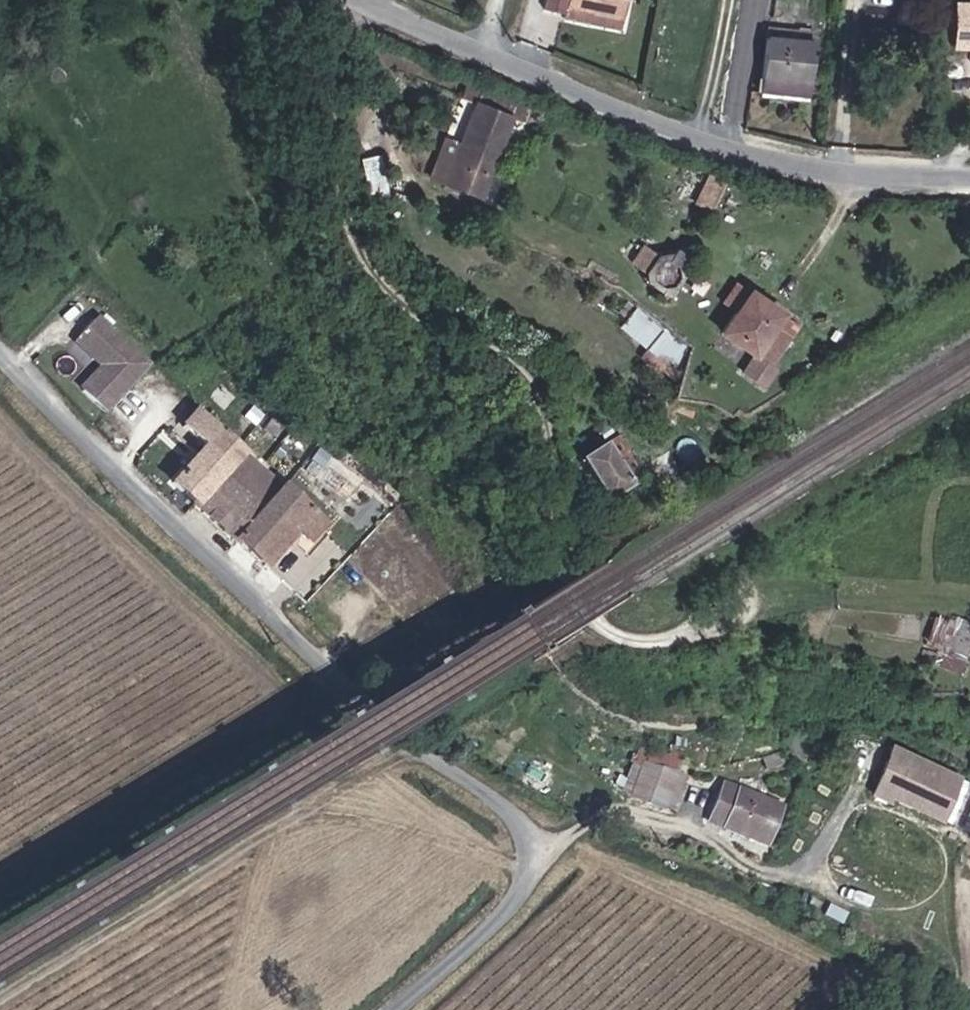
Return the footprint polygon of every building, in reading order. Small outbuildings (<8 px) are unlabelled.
[(626,0),(543,0),(542,6),(562,10),(564,4),(622,17),(626,0)] [(969,46),(969,1),(961,1),(961,46),(969,46)] [(620,26),(622,17),(564,4),(562,10),(562,14),(620,26)] [(806,89),(815,25),(767,19),(757,82),(806,89)] [(485,87),(443,72),(436,92),(444,96),(415,172),(446,185),(485,87)] [(715,208),(728,180),(710,171),(697,199),(715,208)] [(696,283),(719,252),(692,232),(682,246),(669,262),(696,283)] [(669,262),(682,246),(665,233),(653,250),(669,262)] [(766,302),(781,285),(771,275),(755,293),(766,302)] [(827,323),(781,285),(766,302),(748,324),(779,350),(766,366),(785,382),(799,366),(794,362),(827,323)] [(716,340),(686,318),(687,316),(660,294),(644,313),(672,335),(702,358),(716,340)] [(104,312),(76,343),(98,364),(84,390),(111,416),(155,367),(104,312)] [(702,358),(672,335),(666,343),(696,366),(702,358)] [(651,448),(658,438),(600,406),(595,416),(651,448)] [(196,412),(170,442),(191,462),(169,487),(257,564),(288,528),(308,545),(324,527),(196,412)] [(607,439),(572,466),(601,502),(635,476),(607,439)] [(644,449),(631,460),(640,471),(653,460),(644,449)] [(895,743),(877,796),(947,825),(968,776),(895,743)] [(703,771),(668,754),(651,762),(634,798),(680,818),(703,771)] [(727,844),(741,806),(729,800),(712,837),(727,844)] [(791,828),(741,806),(727,844),(774,864),(791,828)]
